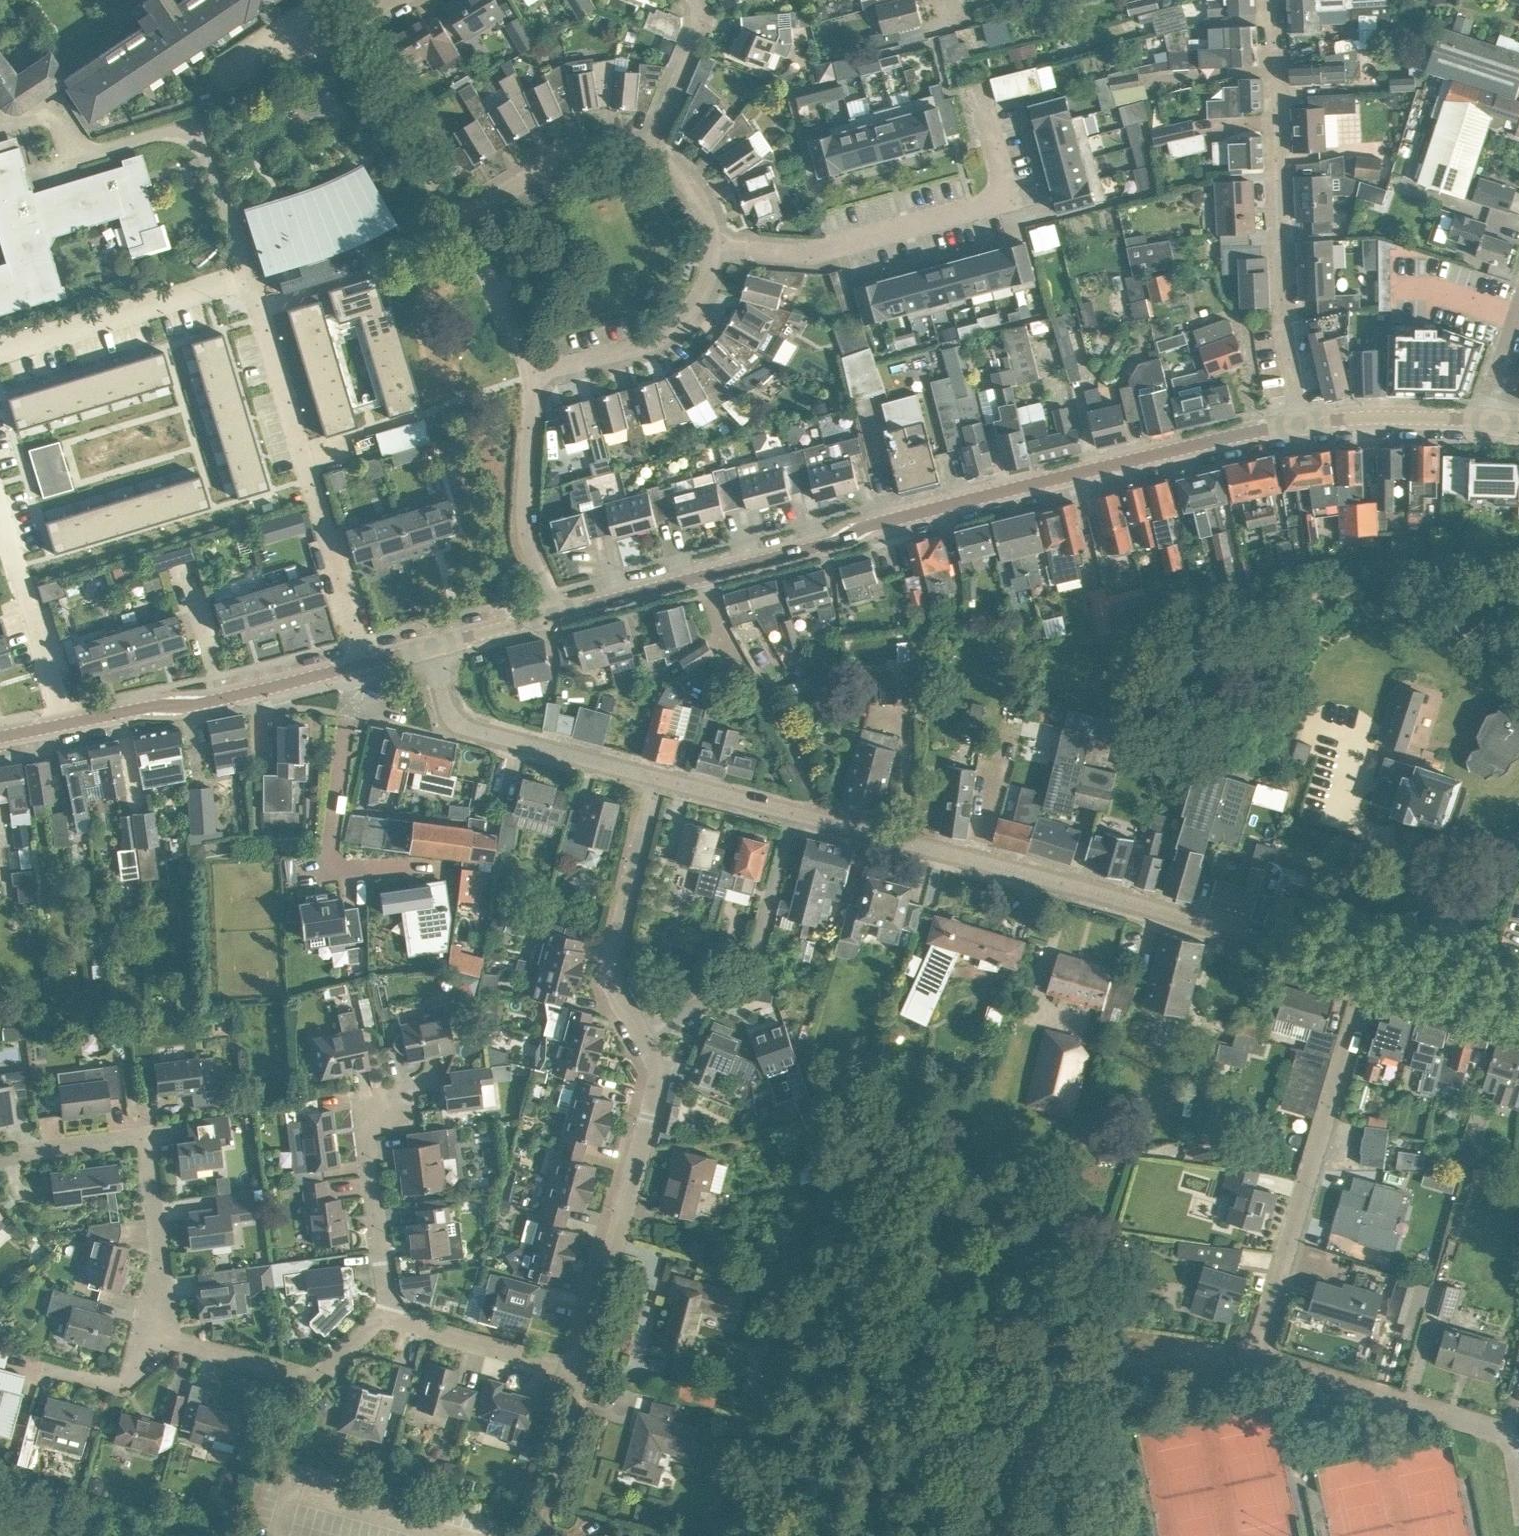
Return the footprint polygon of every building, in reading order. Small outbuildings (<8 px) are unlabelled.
[(242,15),(243,16),(268,0),(181,0),(176,3),(174,0),(144,0),(130,9),(141,27),(64,78),(63,80),(88,117),(242,15)] [(496,0),(457,0),(446,7),(463,34),(487,19),(490,23),(504,14),(496,0)] [(591,0),(567,0),(579,19),(596,8),(591,0)] [(865,9),(878,6),(892,1),(892,0),(862,0),(865,9)] [(915,0),(898,0),(892,1),(878,6),(885,31),(871,35),(874,46),(902,39),(899,29),(921,23),(915,0)] [(1157,0),(1137,0),(1128,2),(1131,14),(1137,13),(1158,8),(1157,0)] [(1255,0),(1208,0),(1208,15),(1256,13),(1255,0)] [(1288,12),(1347,7),(1360,6),(1360,0),(1287,0),(1288,12)] [(1158,8),(1137,13),(1139,23),(1184,12),(1182,2),(1158,8)] [(1068,3),(1053,7),(1056,20),(1071,16),(1068,3)] [(826,4),(813,7),(817,21),(830,17),(826,4)] [(1361,19),(1360,6),(1347,7),(1288,12),(1289,32),(1322,30),(1322,21),(1361,19)] [(675,40),(682,24),(682,17),(669,12),(669,13),(657,8),(655,13),(651,11),(644,27),(675,40)] [(791,12),(779,13),(763,14),(764,28),(762,36),(743,28),(739,39),(736,37),(729,54),(748,62),(749,59),(767,67),(774,51),(788,57),(793,45),(791,12)] [(1458,15),(1453,30),(1470,36),(1474,21),(1458,15)] [(532,36),(520,17),(506,25),(523,52),(537,44),(532,36)] [(464,59),(449,35),(439,18),(427,25),(424,19),(395,36),(410,62),(430,51),(443,72),(464,59)] [(610,18),(605,31),(614,35),(619,22),(610,18)] [(1258,46),(1257,25),(1207,27),(1208,40),(1186,41),(1187,50),(1258,46)] [(1518,86),(1518,53),(1442,27),(1427,71),(1445,77),(1436,104),(1444,107),(1443,109),(1459,114),(1462,106),(1475,111),(1482,89),(1514,100),(1518,86)] [(542,31),(532,36),(537,44),(546,38),(542,31)] [(966,41),(964,42),(962,42),(960,31),(942,36),(947,61),(970,56),(966,41)] [(664,38),(660,48),(670,53),(674,42),(664,38)] [(556,40),(545,49),(553,59),(564,51),(556,40)] [(1033,41),(1009,47),(1012,59),(1036,53),(1033,41)] [(1259,64),(1258,46),(1187,50),(1187,53),(1169,54),(1169,59),(1170,69),(1259,64)] [(1361,81),(1361,49),(1326,56),(1326,63),(1291,64),(1292,84),(1361,81)] [(877,51),(856,56),(861,73),(861,76),(882,70),(879,59),(877,51)] [(1168,52),(1153,55),(1154,63),(1169,59),(1169,54),(1168,52)] [(899,53),(879,59),(882,70),(903,65),(899,53)] [(2,106),(4,108),(7,110),(10,111),(14,111),(17,110),(20,109),(63,80),(64,78),(49,55),(16,77),(0,57),(0,104),(2,106)] [(610,106),(614,69),(615,69),(616,58),(592,62),(591,59),(588,56),(569,60),(567,62),(569,74),(568,74),(574,111),(600,107),(610,106)] [(856,56),(834,62),(837,78),(838,79),(839,79),(861,73),(856,56)] [(540,125),(524,91),(512,59),(502,65),(508,75),(499,80),(510,99),(489,111),(488,112),(508,144),(540,125)] [(574,111),(568,74),(569,74),(567,62),(544,73),(548,80),(524,91),(540,125),(564,114),(574,111)] [(835,78),(832,62),(816,66),(820,81),(835,78)] [(648,112),(666,66),(641,63),(640,72),(615,69),(614,69),(610,106),(637,109),(648,112)] [(915,67),(905,70),(908,80),(918,77),(915,67)] [(991,78),(992,78),(997,101),(1030,93),(1043,90),(1038,67),(991,78)] [(1138,73),(1108,77),(1111,89),(1139,85),(1141,85),(1138,73)] [(735,121),(734,120),(716,104),(721,98),(705,84),(707,79),(695,74),(687,91),(696,94),(681,126),(691,132),(711,150),(735,121)] [(1263,110),(1261,78),(1240,79),(1241,87),(1229,88),(1230,98),(1207,99),(1208,119),(1243,117),(1243,111),(1263,110)] [(1413,78),(1391,79),(1392,91),(1413,90),(1413,78)] [(508,144),(488,112),(489,111),(472,83),(460,90),(477,119),(455,132),(462,144),(454,149),(452,153),(453,158),(456,162),(459,164),(464,165),(471,160),(474,164),(508,144)] [(841,85),(820,90),(823,102),(844,97),(841,85)] [(1030,106),(1036,128),(1072,118),(1072,117),(1066,96),(1056,99),(1053,87),(1043,90),(1030,93),(1033,105),(1030,106)] [(1514,100),(1482,89),(1475,111),(1491,116),(1488,125),(1497,128),(1505,123),(1507,117),(1518,121),(1518,101),(1514,100)] [(823,102),(820,90),(797,96),(799,106),(821,100),(821,103),(823,102)] [(1325,150),(1323,114),(1356,112),(1355,93),(1314,95),(1315,107),(1293,108),(1295,152),(1325,150)] [(934,94),(912,100),(925,148),(947,142),(934,94)] [(925,148),(912,100),(912,101),(892,106),(904,153),(924,147),(925,148)] [(1469,184),(1488,125),(1491,116),(1475,111),(1462,106),(1459,114),(1443,109),(1444,107),(1436,104),(1432,116),(1439,118),(1418,182),(1464,197),(1469,184)] [(904,153),(892,106),(871,112),(884,158),(904,153)] [(764,158),(763,157),(749,137),(756,132),(742,111),(734,120),(735,121),(711,150),(718,157),(733,179),(764,158)] [(884,158),(871,112),(849,118),(850,122),(851,121),(863,164),(884,158)] [(1083,114),(1072,117),(1072,118),(1036,128),(1036,129),(1037,128),(1042,148),(1088,136),(1083,114)] [(1197,136),(1193,119),(1151,129),(1154,146),(1172,142),(1197,136)] [(851,121),(850,122),(830,127),(831,134),(832,134),(842,170),(843,170),(843,169),(863,164),(851,121)] [(1142,131),(1129,135),(1132,146),(1145,143),(1142,131)] [(831,134),(811,140),(820,176),(842,170),(832,134),(831,134)] [(1197,136),(1172,142),(1175,157),(1206,150),(1203,135),(1197,136)] [(1263,167),(1262,135),(1241,136),(1241,142),(1215,143),(1216,166),(1230,165),(1231,175),(1242,174),(1242,168),(1263,167)] [(1094,157),(1088,136),(1042,148),(1048,169),(1094,157)] [(1145,143),(1132,146),(1135,158),(1148,155),(1145,143)] [(125,222),(121,223),(128,249),(143,244),(145,250),(164,244),(158,225),(157,226),(145,186),(146,185),(138,158),(122,163),(122,164),(33,192),(19,146),(0,152),(0,242),(6,261),(0,262),(0,314),(54,298),(55,300),(66,296),(63,285),(61,286),(49,247),(55,235),(123,215),(125,222)] [(785,185),(781,174),(773,150),(763,157),(764,158),(733,179),(738,189),(746,214),(753,211),(757,224),(783,215),(778,203),(782,201),(777,188),(785,185)] [(1333,218),(1330,177),(1345,176),(1344,155),(1320,160),(1320,176),(1296,177),(1298,220),(1314,219),(1315,232),(1332,231),(1332,218),(1333,218)] [(1358,155),(1354,175),(1376,180),(1380,160),(1358,155)] [(1099,177),(1094,157),(1048,169),(1053,189),(1052,189),(1053,190),(1100,177),(1099,177)] [(1148,167),(1135,170),(1140,191),(1153,188),(1148,167)] [(247,217),(246,217),(263,274),(281,269),(284,279),(279,281),(282,293),(349,272),(346,260),(338,263),(334,252),(347,247),(358,242),(370,236),(372,235),(383,230),(395,223),(365,170),(354,175),(349,178),(350,178),(343,181),(334,186),(324,190),(313,194),(302,198),(290,202),(293,210),(271,217),(269,209),(257,212),(246,215),(247,217)] [(1106,199),(1100,177),(1053,190),(1058,212),(1106,199)] [(1477,186),(1469,184),(1464,197),(1509,211),(1516,189),(1479,178),(1477,186)] [(1254,231),(1251,180),(1217,182),(1221,246),(1250,244),(1249,231),(1254,231)] [(1382,205),(1387,190),(1387,189),(1360,181),(1358,192),(1357,196),(1382,205)] [(1173,191),(1161,194),(1163,201),(1175,198),(1173,191)] [(1484,234),(1487,224),(1455,213),(1448,236),(1478,246),(1475,256),(1506,266),(1507,263),(1510,264),(1513,254),(1510,253),(1514,243),(1484,234)] [(1055,223),(1029,230),(1035,251),(1060,244),(1055,223)] [(821,224),(810,224),(811,235),(821,234),(821,224)] [(1389,241),(1378,236),(1378,252),(1389,252),(1389,241)] [(1180,237),(1170,240),(1173,251),(1183,249),(1180,237)] [(1333,297),(1331,240),(1299,241),(1301,297),(1317,297),(1318,316),(1325,315),(1349,310),(1350,297),(1333,297)] [(1025,241),(1003,247),(1013,283),(1012,283),(1014,291),(1037,285),(1025,241)] [(1157,241),(1128,248),(1135,275),(1163,268),(1157,241)] [(1013,283),(1003,247),(1002,247),(1002,248),(982,254),(992,288),(1012,283),(1013,283)] [(992,288),(982,254),(962,259),(971,294),(992,288)] [(1269,304),(1267,258),(1240,259),(1241,272),(1239,273),(1241,305),(1269,304)] [(971,294),(962,259),(941,265),(950,300),(951,299),(971,294)] [(950,300),(941,265),(920,271),(931,313),(953,307),(951,299),(950,300)] [(778,308),(784,284),(801,289),(806,272),(766,269),(764,277),(748,273),(741,299),(777,309),(778,308)] [(855,306),(848,287),(842,269),(830,273),(843,310),(855,306)] [(931,313),(920,271),(899,276),(908,311),(910,319),(931,313)] [(1169,273),(1148,278),(1153,301),(1174,297),(1169,273)] [(372,276),(327,289),(337,323),(358,317),(388,416),(388,417),(421,407),(391,307),(390,305),(383,307),(373,275),(372,276)] [(908,311),(899,276),(879,282),(879,281),(878,281),(888,317),(889,317),(888,316),(908,311)] [(888,317),(878,281),(856,287),(866,323),(888,317)] [(1147,298),(1131,303),(1135,320),(1151,316),(1147,298)] [(312,302),(286,309),(325,436),(357,426),(319,299),(312,302)] [(780,334),(793,312),(778,308),(777,309),(741,299),(737,308),(724,331),(756,350),(757,349),(773,359),(785,338),(780,334)] [(1022,318),(1020,310),(1008,313),(1010,321),(1022,318)] [(1341,355),(1349,353),(1349,351),(1349,322),(1349,310),(1325,315),(1318,316),(1308,319),(1306,319),(1312,342),(1326,399),(1350,393),(1341,355)] [(978,318),(979,322),(980,329),(1001,323),(998,313),(978,318)] [(1378,328),(1390,327),(1390,315),(1378,316),(1378,328)] [(1245,361),(1236,334),(1235,335),(1231,321),(1225,318),(1194,329),(1207,367),(1209,374),(1245,361)] [(980,329),(979,322),(967,325),(971,338),(982,335),(980,329)] [(1003,330),(1012,369),(1016,384),(1039,378),(1027,324),(1003,330)] [(956,326),(942,329),(945,341),(959,337),(956,326)] [(1391,334),(1390,393),(1407,393),(1407,379),(1415,379),(1415,393),(1416,393),(1416,395),(1436,396),(1436,394),(1437,394),(1437,380),(1445,380),(1445,394),(1458,394),(1459,395),(1467,389),(1466,388),(1473,368),(1464,364),(1466,357),(1476,360),(1482,343),(1444,330),(1442,335),(1437,335),(1437,327),(1416,327),(1416,334),(1391,334)] [(783,365),(773,359),(757,349),(756,350),(724,331),(717,339),(698,358),(724,385),(725,384),(736,395),(763,386),(783,365)] [(1070,332),(1056,336),(1062,359),(1076,356),(1070,332)] [(222,333),(190,342),(237,498),(269,488),(222,333)] [(1167,338),(1158,341),(1160,352),(1188,343),(1185,333),(1167,338)] [(942,342),(944,350),(959,346),(957,338),(942,342)] [(843,355),(853,402),(886,391),(870,346),(843,355)] [(995,472),(961,346),(942,351),(954,394),(935,399),(949,451),(960,448),(968,479),(995,472)] [(163,350),(7,397),(17,429),(173,382),(163,350)] [(1378,392),(1377,350),(1362,350),(1349,351),(1349,353),(1350,393),(1378,392)] [(1176,428),(1166,389),(1167,383),(1161,357),(1139,362),(1129,381),(1130,385),(1120,387),(1128,422),(1140,419),(1143,428),(1148,427),(1150,434),(1176,428)] [(736,395),(725,384),(724,385),(698,358),(690,364),(667,377),(685,410),(687,409),(692,420),(714,408),(736,395)] [(1236,414),(1228,383),(1212,387),(1209,374),(1207,367),(1199,369),(1200,372),(1206,389),(1213,419),(1236,414)] [(1020,424),(1011,385),(1016,384),(1012,369),(991,374),(995,389),(980,392),(988,422),(995,420),(1002,449),(1007,469),(1030,463),(1020,424)] [(1213,419),(1206,389),(1200,372),(1172,379),(1176,396),(1171,397),(1179,428),(1213,419)] [(685,410),(667,377),(657,381),(632,388),(641,424),(642,424),(666,418),(668,426),(692,420),(687,409),(685,410)] [(1129,440),(1120,403),(1103,408),(1098,386),(1084,389),(1098,447),(1129,440)] [(641,424),(632,388),(594,398),(603,434),(604,434),(628,427),(633,448),(648,444),(642,424),(641,424)] [(899,427),(884,431),(901,495),(941,485),(917,393),(889,401),(890,405),(885,407),(888,418),(896,416),(899,427)] [(611,458),(604,434),(603,434),(594,398),(556,407),(565,444),(590,437),(596,461),(590,463),(594,476),(614,471),(611,458)] [(1082,451),(1077,431),(1076,428),(1071,429),(1066,407),(1053,410),(1059,432),(1048,435),(1043,419),(1020,424),(1030,463),(1082,451)] [(747,423),(747,425),(748,428),(749,430),(751,431),(754,432),(756,431),(758,430),(760,428),(761,426),(761,423),(760,421),(758,419),(756,418),(754,418),(752,418),(750,419),(748,421),(747,423)] [(801,422),(785,427),(789,443),(798,440),(803,431),(801,422)] [(869,477),(862,452),(859,436),(825,445),(838,494),(859,489),(857,480),(869,477)] [(702,438),(695,440),(697,449),(707,447),(702,438)] [(59,441),(29,450),(32,461),(40,486),(43,497),(73,488),(59,441)] [(838,494),(825,445),(792,454),(801,487),(812,484),(816,500),(838,494)] [(1393,509),(1393,476),(1405,476),(1405,466),(1405,445),(1391,445),(1391,447),(1379,447),(1379,467),(1379,509),(1393,509)] [(1436,497),(1437,479),(1438,465),(1438,445),(1411,445),(1411,478),(1409,477),(1408,515),(1424,515),(1424,496),(1436,497)] [(1364,502),(1362,450),(1363,450),(1363,449),(1362,449),(1362,448),(1360,448),(1360,446),(1337,446),(1338,480),(1339,508),(1340,534),(1377,533),(1376,502),(1364,502)] [(1338,480),(1334,481),(1330,450),(1327,450),(1327,448),(1305,451),(1305,453),(1314,512),(1339,508),(1338,480)] [(1314,512),(1305,453),(1305,451),(1284,454),(1285,456),(1282,456),(1285,476),(1287,488),(1297,487),(1305,539),(1318,537),(1314,512)] [(801,487),(792,454),(759,462),(770,504),(791,499),(789,490),(801,487)] [(1475,462),(1475,456),(1460,456),(1460,455),(1444,455),(1443,475),(1443,491),(1470,492),(1470,494),(1498,494),(1498,504),(1518,504),(1518,463),(1475,462)] [(1277,520),(1271,491),(1280,489),(1277,475),(1273,456),(1249,461),(1262,523),(1264,533),(1278,530),(1276,520),(1277,520)] [(1262,523),(1249,461),(1226,466),(1230,485),(1233,499),(1241,498),(1247,526),(1262,523)] [(770,504),(759,462),(726,471),(734,504),(746,501),(749,510),(770,504)] [(734,504),(726,471),(725,468),(713,471),(716,482),(695,488),(704,521),(725,516),(723,507),(734,504)] [(1224,529),(1218,502),(1226,500),(1224,489),(1219,470),(1216,471),(1216,468),(1206,470),(1207,473),(1198,475),(1214,546),(1224,585),(1237,582),(1230,555),(1235,554),(1229,528),(1224,529)] [(558,471),(545,472),(546,486),(559,485),(558,471)] [(343,472),(329,476),(335,494),(348,490),(343,472)] [(45,521),(44,521),(54,553),(210,506),(200,474),(45,521)] [(1214,546),(1198,475),(1191,477),(1190,474),(1181,476),(1181,479),(1178,480),(1183,499),(1185,510),(1194,508),(1200,536),(1203,548),(1214,546)] [(600,531),(590,492),(587,478),(573,482),(575,490),(571,491),(574,514),(551,520),(560,551),(591,543),(590,538),(602,535),(601,531),(600,531)] [(1174,542),(1168,515),(1176,513),(1168,479),(1144,485),(1160,548),(1165,570),(1183,566),(1177,541),(1174,542)] [(1160,548),(1144,485),(1123,490),(1131,521),(1138,519),(1145,547),(1153,544),(1155,549),(1160,548)] [(667,514),(660,489),(659,486),(647,489),(648,493),(627,498),(636,532),(657,526),(655,517),(667,514)] [(704,521),(695,488),(674,493),(672,486),(660,489),(667,514),(678,511),(682,527),(704,521)] [(636,532),(627,498),(604,504),(600,489),(590,492),(600,531),(601,531),(612,528),(615,537),(636,532)] [(1132,548),(1123,511),(1118,491),(1096,497),(1101,516),(1104,527),(1099,529),(1105,555),(1132,548)] [(458,530),(449,499),(411,511),(410,507),(396,511),(409,557),(445,546),(442,534),(458,530)] [(1086,549),(1080,521),(1075,502),(1055,506),(1055,508),(1052,509),(1049,508),(1045,509),(1043,511),(1039,512),(1057,584),(1082,578),(1079,564),(1084,563),(1081,551),(1086,550),(1085,549),(1086,549)] [(1379,509),(1378,530),(1386,530),(1387,509),(1379,509)] [(409,557),(396,511),(382,515),(383,519),(345,530),(354,561),(370,556),(374,568),(409,557)] [(1044,548),(1040,531),(1035,511),(1014,517),(1028,573),(1029,572),(1031,585),(1043,583),(1040,569),(1035,551),(1044,548)] [(299,512),(279,518),(284,535),(304,529),(299,512)] [(1408,515),(1407,529),(1423,529),(1424,515),(1408,515)] [(1028,573),(1014,517),(993,522),(998,541),(1002,559),(1012,556),(1017,575),(1028,573)] [(978,607),(974,575),(976,573),(972,557),(996,551),(994,542),(989,523),(956,531),(961,551),(962,557),(958,558),(960,567),(962,576),(964,576),(967,605),(978,607)] [(1393,533),(1393,563),(1407,564),(1407,534),(1393,533)] [(953,578),(947,556),(942,537),(928,541),(927,538),(909,543),(914,562),(917,574),(906,577),(913,608),(925,605),(918,574),(925,572),(930,593),(939,591),(941,597),(950,595),(949,591),(954,590),(957,586),(955,580),(953,578)] [(1290,541),(1278,544),(1284,566),(1296,563),(1290,541)] [(191,547),(170,554),(175,567),(196,561),(191,547)] [(170,554),(149,561),(154,574),(156,573),(165,570),(175,567),(170,554)] [(866,584),(878,581),(872,558),(841,566),(846,587),(851,602),(869,597),(866,584)] [(836,614),(829,590),(824,571),(784,581),(789,601),(794,616),(818,608),(821,618),(836,614)] [(327,603),(321,584),(317,572),(280,583),(278,579),(265,583),(278,630),(314,619),(310,608),(327,603)] [(60,578),(37,585),(42,602),(49,600),(66,595),(60,578)] [(783,609),(780,599),(782,599),(776,580),(748,588),(756,615),(757,616),(765,631),(779,628),(774,611),(783,609)] [(278,630),(265,583),(251,587),(252,591),(214,602),(217,615),(223,634),(239,629),(242,641),(278,630)] [(1165,585),(1143,590),(1146,603),(1168,598),(1165,585)] [(756,615),(748,588),(724,594),(730,614),(733,624),(749,619),(748,617),(756,615)] [(1095,618),(1111,614),(1110,613),(1104,588),(1089,592),(1095,618)] [(1123,609),(1120,600),(1109,603),(1111,612),(1123,609)] [(689,650),(687,642),(698,639),(693,618),(687,619),(683,605),(655,612),(662,640),(644,645),(648,660),(665,655),(667,664),(683,654),(692,670),(716,655),(706,640),(689,650)] [(186,645),(180,626),(177,615),(139,626),(138,622),(124,626),(137,672),(173,661),(170,650),(186,645)] [(791,618),(779,622),(789,649),(800,645),(791,618)] [(633,655),(629,640),(624,620),(600,627),(608,661),(633,655)] [(1039,625),(1024,628),(1027,643),(1042,639),(1039,625)] [(137,672),(124,626),(110,631),(111,634),(73,646),(82,676),(98,672),(102,683),(137,672)] [(608,661),(600,627),(576,633),(576,634),(563,637),(568,654),(580,651),(584,667),(608,661)] [(4,633),(0,634),(0,668),(13,664),(4,633)] [(553,677),(545,639),(506,648),(510,667),(506,668),(509,680),(512,679),(514,685),(553,677)] [(845,667),(823,673),(824,675),(826,683),(846,677),(845,667)] [(912,668),(880,669),(881,700),(912,700),(912,668)] [(669,684),(655,704),(647,735),(642,754),(674,763),(679,743),(681,736),(696,740),(704,708),(692,705),(692,707),(677,703),(686,691),(678,678),(669,684)] [(808,678),(795,682),(800,691),(811,687),(809,680),(808,678)] [(795,682),(775,693),(777,696),(780,702),(800,691),(795,682)] [(1404,687),(1386,744),(1396,747),(1405,750),(1411,731),(1423,693),(1404,687)] [(604,696),(601,707),(612,710),(615,699),(604,696)] [(708,697),(703,717),(715,720),(720,701),(708,697)] [(1467,761),(1470,771),(1485,778),(1493,772),(1500,776),(1507,770),(1512,761),(1518,756),(1518,705),(1508,700),(1501,703),(1497,710),(1487,713),(1477,735),(1481,746),(1472,749),(1467,761)] [(548,701),(543,729),(557,731),(561,703),(548,701)] [(587,740),(595,709),(581,705),(572,736),(587,740)] [(1033,708),(1030,718),(1046,722),(1048,712),(1033,708)] [(604,744),(609,725),(612,713),(595,709),(587,740),(604,744)] [(1073,712),(1069,728),(1090,733),(1114,739),(1118,723),(1110,722),(1109,725),(1087,720),(1088,716),(1073,712)] [(247,751),(245,734),(241,714),(207,721),(211,740),(212,743),(217,768),(233,764),(234,771),(250,769),(249,761),(247,752),(247,751)] [(305,780),(305,760),(305,725),(278,725),(278,779),(262,779),(263,810),(291,810),(291,779),(305,780)] [(757,759),(732,752),(738,730),(720,726),(715,744),(704,741),(697,768),(726,776),(727,770),(752,777),(757,759)] [(179,727),(133,736),(142,783),(168,778),(169,783),(185,780),(185,773),(181,756),(185,755),(179,727)] [(406,761),(413,733),(387,727),(381,751),(377,750),(373,767),(377,768),(374,781),(373,783),(397,788),(402,766),(406,767),(407,761),(406,761)] [(1047,793),(1044,806),(1071,812),(1074,800),(1082,769),(1090,733),(1069,728),(1064,727),(1047,793)] [(885,792),(891,768),(899,738),(866,730),(864,740),(860,739),(849,783),(844,802),(880,811),(885,792)] [(449,775),(456,743),(413,733),(406,761),(407,761),(406,767),(416,770),(412,785),(451,794),(455,776),(449,775)] [(1090,733),(1082,769),(1105,774),(1114,739),(1090,733)] [(127,792),(120,759),(116,739),(88,745),(91,767),(78,769),(81,788),(101,784),(104,797),(127,792)] [(78,769),(91,767),(88,745),(58,751),(62,771),(62,772),(65,772),(73,818),(86,816),(81,788),(78,769)] [(1117,749),(1114,764),(1130,768),(1133,752),(1117,749)] [(1151,756),(1147,774),(1165,778),(1169,760),(1151,756)] [(1371,799),(1371,802),(1395,809),(1394,812),(1416,819),(1417,816),(1444,825),(1446,819),(1456,822),(1467,789),(1457,786),(1459,780),(1392,758),(1386,756),(1378,779),(1372,799),(1371,799)] [(52,800),(50,780),(46,760),(27,764),(30,783),(32,802),(34,803),(34,806),(41,805),(40,801),(52,800)] [(810,791),(801,776),(792,762),(781,768),(796,794),(808,797),(810,791)] [(26,825),(30,825),(28,812),(26,809),(23,784),(20,765),(0,768),(0,790),(6,789),(15,847),(28,844),(26,825)] [(970,818),(977,769),(950,765),(940,831),(967,837),(970,818)] [(1204,852),(1209,838),(1227,776),(1197,766),(1183,813),(1186,814),(1177,846),(1178,846),(1165,891),(1190,899),(1192,894),(1197,877),(1205,853),(1204,852)] [(1082,769),(1074,800),(1107,808),(1115,777),(1105,774),(1082,769)] [(1257,785),(1227,776),(1209,838),(1237,847),(1257,785)] [(559,823),(562,813),(567,794),(553,790),(553,787),(522,779),(515,805),(503,803),(496,850),(512,852),(518,813),(559,823)] [(1283,808),(1288,792),(1258,783),(1257,786),(1253,799),(1283,808)] [(212,786),(187,787),(189,833),(214,832),(212,786)] [(999,819),(993,842),(1010,847),(1028,851),(1028,850),(1035,828),(1034,828),(1040,805),(1044,806),(1047,793),(1022,787),(1014,822),(999,819)] [(606,846),(612,823),(617,804),(586,795),(576,833),(565,830),(559,853),(585,859),(589,842),(606,846)] [(448,805),(447,819),(466,820),(467,806),(448,805)] [(153,810),(133,813),(137,847),(157,844),(153,810)] [(64,811),(48,813),(53,846),(69,844),(64,811)] [(1157,855),(1163,832),(1164,832),(1169,816),(1155,811),(1135,882),(1156,888),(1165,857),(1157,855)] [(465,859),(468,828),(467,828),(351,812),(345,840),(362,842),(361,845),(462,858),(465,859)] [(119,849),(117,849),(121,879),(138,877),(134,847),(137,847),(133,813),(120,814),(123,839),(118,840),(119,849)] [(1035,828),(1028,850),(1071,863),(1082,829),(1039,816),(1035,828)] [(491,861),(492,854),(494,835),(482,833),(484,820),(469,818),(468,822),(467,828),(468,828),(465,859),(462,858),(457,899),(475,901),(479,870),(489,872),(491,861)] [(714,897),(726,849),(714,846),(718,829),(687,822),(677,861),(702,867),(695,892),(714,897)] [(1094,871),(1122,879),(1134,838),(1106,830),(1105,833),(1094,829),(1085,858),(1097,861),(1094,871)] [(723,867),(720,881),(734,885),(732,889),(734,889),(754,894),(758,878),(760,878),(769,843),(765,842),(766,839),(756,836),(756,839),(742,836),(737,855),(736,857),(732,857),(729,869),(723,867)] [(817,904),(828,857),(822,855),(825,842),(809,838),(793,902),(781,899),(778,913),(789,916),(789,918),(804,922),(809,913),(811,903),(817,904)] [(203,842),(190,843),(191,856),(204,855),(203,842)] [(840,900),(844,884),(846,884),(849,871),(855,849),(825,842),(822,855),(828,857),(817,904),(811,903),(809,913),(804,922),(825,927),(832,898),(840,900)] [(1251,918),(1262,884),(1267,867),(1268,863),(1273,846),(1258,842),(1245,887),(1216,878),(1208,905),(1251,918)] [(1273,846),(1268,863),(1275,865),(1279,848),(1273,846)] [(294,856),(284,857),(286,871),(296,870),(294,856)] [(1301,911),(1309,887),(1292,881),(1284,906),(1272,902),(1280,877),(1273,868),(1267,867),(1262,884),(1251,918),(1264,922),(1264,923),(1295,933),(1302,911),(1301,911)] [(34,869),(11,872),(12,885),(17,884),(19,902),(35,900),(34,882),(36,882),(34,869)] [(915,930),(921,904),(908,901),(911,886),(870,876),(863,906),(849,903),(845,923),(841,938),(860,943),(866,918),(882,922),(878,936),(898,941),(902,927),(915,930)] [(444,881),(379,891),(382,912),(404,909),(411,952),(446,947),(449,917),(444,881)] [(1518,885),(1509,917),(1518,919),(1518,885)] [(343,909),(341,897),(298,903),(303,937),(328,933),(330,944),(344,943),(362,940),(357,907),(343,909)] [(547,912),(550,900),(535,897),(532,909),(547,912)] [(716,897),(710,917),(719,920),(724,899),(716,897)] [(298,909),(287,911),(287,922),(300,920),(298,909)] [(186,912),(178,913),(179,929),(187,928),(186,912)] [(902,1013),(923,1021),(959,948),(983,955),(980,966),(1000,969),(1002,960),(1017,964),(1024,942),(937,916),(932,935),(930,940),(935,941),(902,1013)] [(490,918),(489,932),(502,934),(504,920),(490,918)] [(549,920),(546,930),(553,932),(564,935),(567,924),(549,920)] [(581,961),(583,951),(578,950),(579,944),(571,942),(572,938),(580,940),(581,939),(564,935),(553,932),(546,930),(538,965),(579,975),(583,962),(581,961)] [(1186,1016),(1200,962),(1205,942),(1163,931),(1144,1006),(1186,1016)] [(802,938),(797,959),(811,962),(815,941),(802,938)] [(703,943),(698,958),(711,962),(716,947),(703,943)] [(483,958),(458,952),(460,946),(451,944),(448,968),(478,975),(483,958)] [(102,950),(92,951),(93,965),(103,964),(102,950)] [(1104,1002),(1111,978),(1114,970),(1059,953),(1053,972),(1047,992),(1054,994),(1052,1000),(1057,1001),(1059,995),(1102,1008),(1104,1002)] [(576,987),(579,975),(538,965),(517,959),(513,975),(534,980),(530,996),(544,1000),(555,1003),(558,993),(571,996),(574,987),(576,987)] [(676,970),(674,976),(678,982),(684,984),(690,981),(692,974),(688,968),(682,967),(676,970)] [(457,970),(453,987),(474,992),(478,976),(457,970)] [(1136,985),(1111,978),(1104,1002),(1129,1010),(1136,985)] [(1314,1118),(1339,1033),(1326,1030),(1335,1000),(1286,985),(1280,1005),(1277,1017),(1311,1027),(1304,1051),(1296,1048),(1280,1106),(1314,1116),(1313,1117),(1314,1118)] [(370,994),(360,996),(361,1004),(371,1002),(370,994)] [(482,999),(481,1020),(495,1021),(496,1000),(482,999)] [(604,1027),(590,1024),(593,1013),(584,1011),(555,1003),(544,1000),(546,1019),(543,1035),(544,1035),(599,1050),(603,1038),(601,1037),(604,1027)] [(129,1003),(118,1004),(120,1015),(131,1014),(129,1003)] [(454,1049),(450,1029),(444,1005),(443,1004),(442,1004),(440,1004),(427,1007),(430,1020),(400,1026),(402,1033),(398,1034),(393,1040),(393,1042),(393,1044),(393,1046),(394,1048),(395,1049),(402,1053),(406,1052),(407,1059),(454,1049)] [(1435,1054),(1437,1044),(1443,1045),(1446,1032),(1452,1013),(1421,1004),(1415,1023),(1412,1037),(1419,1039),(1416,1051),(1414,1051),(1410,1067),(1423,1070),(1418,1091),(1433,1095),(1437,1079),(1443,1056),(1435,1054)] [(368,1067),(360,1029),(358,1029),(354,1009),(338,1013),(342,1032),(314,1038),(322,1077),(368,1067)] [(1403,1050),(1405,1044),(1404,1044),(1408,1029),(1411,1017),(1409,1017),(1410,1014),(1397,1010),(1396,1013),(1394,1012),(1393,1016),(1386,1013),(1383,1021),(1382,1021),(1377,1039),(1375,1038),(1364,1077),(1376,1081),(1383,1054),(1399,1058),(1401,1050),(1403,1050)] [(1466,1070),(1472,1047),(1486,1051),(1493,1024),(1454,1013),(1447,1040),(1456,1042),(1452,1058),(1443,1056),(1437,1079),(1454,1083),(1458,1068),(1466,1070)] [(712,1028),(692,1079),(709,1086),(717,1067),(752,1081),(759,1063),(758,1063),(736,1054),(741,1040),(730,1035),(732,1029),(715,1021),(712,1028)] [(129,1023),(121,1024),(122,1037),(131,1036),(129,1023)] [(52,1024),(33,1026),(34,1036),(53,1034),(52,1024)] [(785,1024),(754,1035),(768,1076),(785,1070),(796,1103),(798,1102),(806,1125),(820,1123),(785,1024)] [(802,1026),(799,1039),(810,1042),(813,1028),(802,1026)] [(18,1027),(0,1030),(1,1040),(19,1037),(18,1027)] [(1080,1036),(1044,1027),(1024,1105),(1075,1118),(1090,1055),(1080,1036)] [(1263,1053),(1266,1041),(1236,1034),(1233,1046),(1263,1053)] [(596,1063),(599,1050),(544,1035),(543,1059),(538,1069),(547,1071),(575,1079),(578,1069),(591,1072),(594,1062),(596,1063)] [(1518,1070),(1518,1068),(1518,1049),(1512,1047),(1511,1044),(1505,1043),(1502,1044),(1498,1042),(1492,1061),(1483,1089),(1495,1093),(1493,1101),(1518,1109),(1518,1106),(1518,1078),(1516,1077),(1518,1070)] [(1104,1048),(1101,1060),(1116,1064),(1120,1052),(1104,1048)] [(505,1055),(488,1051),(489,1066),(493,1066),(504,1065),(507,1064),(505,1055)] [(220,1103),(213,1056),(198,1058),(198,1057),(155,1063),(159,1094),(186,1090),(186,1094),(192,1094),(193,1107),(220,1103)] [(121,1097),(117,1064),(102,1066),(103,1069),(96,1069),(96,1070),(85,1071),(86,1078),(86,1082),(59,1085),(63,1118),(82,1116),(82,1113),(109,1109),(108,1099),(121,1097)] [(452,1083),(444,1084),(447,1111),(467,1108),(481,1107),(494,1105),(492,1087),(489,1066),(477,1068),(450,1071),(452,1083)] [(533,1068),(531,1081),(544,1084),(547,1072),(533,1068)] [(13,1098),(27,1096),(23,1070),(0,1073),(2,1085),(0,1085),(0,1127),(16,1124),(13,1098)] [(610,1110),(612,1100),(599,1096),(602,1086),(575,1079),(566,1114),(608,1125),(612,1110),(610,1110)] [(677,1134),(689,1085),(672,1081),(661,1130),(677,1134)] [(338,1166),(331,1110),(318,1112),(316,1099),(296,1103),(287,1104),(289,1120),(298,1119),(304,1170),(338,1166)] [(526,1099),(523,1110),(534,1113),(537,1102),(526,1099)] [(605,1136),(608,1125),(566,1114),(557,1147),(583,1154),(586,1141),(600,1145),(603,1135),(605,1136)] [(220,1166),(217,1146),(229,1144),(226,1116),(207,1118),(187,1121),(189,1134),(194,1133),(195,1140),(177,1142),(182,1178),(195,1176),(194,1169),(220,1166)] [(1389,1128),(1366,1125),(1364,1136),(1363,1136),(1361,1150),(1386,1154),(1389,1128)] [(438,1187),(435,1160),(450,1158),(446,1128),(406,1133),(408,1147),(398,1148),(404,1192),(438,1187)] [(1464,1142),(1459,1160),(1473,1163),(1477,1146),(1464,1142)] [(592,1176),(595,1166),(580,1162),(583,1154),(557,1147),(548,1179),(590,1190),(594,1176),(592,1176)] [(676,1149),(661,1208),(694,1217),(701,1187),(710,1190),(721,1192),(728,1165),(717,1162),(718,1159),(676,1149)] [(1384,1167),(1386,1154),(1361,1150),(1361,1152),(1362,1152),(1360,1163),(1384,1167)] [(826,1156),(795,1168),(801,1184),(832,1172),(826,1156)] [(122,1187),(122,1181),(119,1181),(117,1164),(50,1173),(53,1197),(66,1195),(67,1203),(80,1201),(79,1193),(104,1190),(106,1204),(117,1203),(115,1189),(122,1187)] [(1260,1230),(1272,1191),(1255,1186),(1260,1171),(1240,1168),(1227,1166),(1223,1183),(1236,1187),(1226,1221),(1241,1225),(1260,1230)] [(1479,1167),(1472,1167),(1472,1183),(1493,1183),(1493,1175),(1479,1175),(1479,1167)] [(1440,1174),(1436,1187),(1452,1192),(1456,1178),(1440,1174)] [(587,1201),(590,1190),(548,1179),(539,1212),(547,1215),(551,1202),(582,1211),(585,1201),(587,1201)] [(341,1222),(338,1199),(327,1200),(325,1181),(301,1184),(304,1205),(307,1205),(313,1245),(328,1243),(348,1240),(345,1222),(341,1222)] [(1344,1188),(1331,1231),(1350,1237),(1359,1239),(1358,1243),(1387,1251),(1393,1233),(1405,1191),(1395,1187),(1376,1182),(1372,1196),(1363,1194),(1350,1190),(1344,1188)] [(502,1186),(499,1197),(509,1200),(512,1189),(502,1186)] [(263,1189),(255,1190),(256,1202),(264,1201),(263,1189)] [(228,1222),(252,1219),(249,1191),(215,1195),(216,1208),(189,1211),(191,1225),(188,1226),(191,1248),(231,1243),(228,1222)] [(0,1201),(0,1205),(5,1210),(15,1201),(9,1193),(0,1201)] [(439,1199),(421,1201),(422,1209),(440,1207),(439,1199)] [(498,1199),(495,1209),(506,1212),(509,1201),(498,1199)] [(463,1256),(460,1232),(446,1234),(444,1221),(450,1220),(448,1206),(416,1210),(418,1223),(408,1225),(412,1256),(438,1253),(439,1259),(463,1256)] [(574,1241),(577,1232),(545,1223),(547,1215),(539,1212),(537,1221),(527,1218),(521,1240),(531,1243),(530,1245),(530,1246),(572,1257),(576,1242),(574,1241)] [(12,1221),(6,1227),(15,1237),(22,1232),(12,1221)] [(120,1272),(127,1246),(118,1243),(121,1230),(120,1221),(100,1224),(87,1225),(84,1236),(90,1238),(83,1265),(89,1264),(85,1280),(99,1284),(98,1286),(120,1292),(125,1273),(120,1272)] [(1115,1233),(1111,1246),(1121,1249),(1125,1236),(1115,1233)] [(1179,1241),(1177,1257),(1205,1260),(1204,1266),(1198,1288),(1191,1309),(1204,1313),(1230,1321),(1236,1300),(1239,1301),(1246,1279),(1236,1276),(1238,1267),(1236,1266),(1241,1250),(1243,1251),(1243,1249),(1207,1245),(1179,1241)] [(569,1267),(572,1257),(530,1246),(530,1245),(519,1242),(517,1248),(522,1255),(519,1266),(512,1269),(510,1275),(547,1285),(550,1276),(562,1279),(562,1276),(565,1277),(567,1267),(569,1267)] [(1449,1242),(1446,1254),(1454,1256),(1457,1244),(1449,1242)] [(274,1262),(269,1262),(269,1264),(271,1281),(283,1280),(285,1293),(290,1292),(320,1289),(322,1308),(310,1320),(310,1324),(316,1330),(320,1330),(324,1335),(352,1306),(351,1293),(353,1293),(352,1285),(354,1285),(351,1267),(348,1265),(334,1267),(305,1270),(289,1272),(287,1260),(274,1262)] [(212,1285),(196,1287),(200,1320),(236,1315),(235,1311),(245,1310),(243,1293),(249,1292),(249,1295),(273,1292),(271,1281),(269,1264),(246,1267),(211,1271),(212,1285)] [(429,1265),(419,1267),(420,1274),(430,1273),(429,1265)] [(498,1323),(525,1330),(533,1301),(543,1304),(547,1288),(490,1273),(477,1320),(497,1325),(498,1323)] [(421,1275),(399,1277),(401,1290),(407,1298),(413,1300),(411,1288),(423,1287),(421,1275)] [(746,1295),(677,1276),(670,1301),(677,1303),(665,1347),(688,1354),(701,1308),(739,1318),(746,1295)] [(1420,1282),(1398,1276),(1387,1316),(1409,1322),(1420,1282)] [(1381,1293),(1352,1285),(1351,1289),(1319,1280),(1310,1311),(1359,1326),(1361,1319),(1373,1323),(1381,1293)] [(1459,1288),(1435,1281),(1427,1309),(1451,1316),(1459,1288)] [(104,1349),(113,1317),(83,1309),(86,1297),(52,1288),(46,1313),(68,1319),(63,1337),(104,1349)] [(1495,1379),(1505,1345),(1448,1326),(1442,1346),(1437,1362),(1495,1379)] [(212,1331),(210,1340),(224,1344),(223,1330),(212,1331)] [(11,1435),(17,1412),(22,1393),(19,1392),(24,1375),(2,1370),(7,1351),(0,1349),(0,1432),(11,1435)] [(470,1410),(475,1391),(454,1385),(458,1370),(429,1363),(424,1382),(417,1407),(446,1415),(447,1412),(468,1418),(470,1410)] [(403,1411),(410,1388),(415,1368),(399,1364),(391,1394),(351,1383),(339,1428),(380,1440),(389,1407),(403,1411)] [(526,1427),(534,1398),(512,1392),(511,1394),(498,1390),(495,1401),(484,1398),(479,1414),(489,1417),(484,1433),(499,1438),(521,1443),(525,1427),(526,1427)] [(176,1423),(183,1396),(171,1393),(164,1420),(176,1423)] [(325,1396),(317,1402),(323,1411),(332,1404),(325,1396)] [(85,1440),(94,1409),(47,1397),(39,1427),(69,1435),(65,1450),(82,1455),(85,1440)] [(699,1442),(693,1441),(697,1427),(673,1420),(677,1406),(654,1400),(650,1414),(640,1412),(635,1432),(634,1432),(625,1469),(638,1472),(636,1479),(658,1486),(662,1470),(656,1468),(661,1450),(679,1455),(677,1461),(692,1465),(699,1442)] [(241,1416),(199,1404),(198,1406),(187,1403),(180,1428),(191,1431),(189,1439),(201,1442),(204,1434),(234,1442),(241,1416)] [(159,1443),(164,1424),(122,1413),(114,1441),(156,1452),(159,1443)] [(752,1420),(731,1414),(726,1430),(736,1433),(735,1435),(747,1439),(752,1420)] [(1302,1420),(1295,1421),(1296,1428),(1303,1427),(1302,1420)] [(40,1444),(35,1443),(23,1439),(17,1463),(34,1468),(40,1444)] [(523,1444),(519,1458),(530,1461),(534,1447),(523,1444)] [(445,1460),(442,1474),(452,1477),(456,1463),(445,1460)] [(90,1476),(86,1490),(100,1493),(103,1480),(90,1476)] [(456,1477),(453,1489),(462,1491),(465,1480),(456,1477)]
